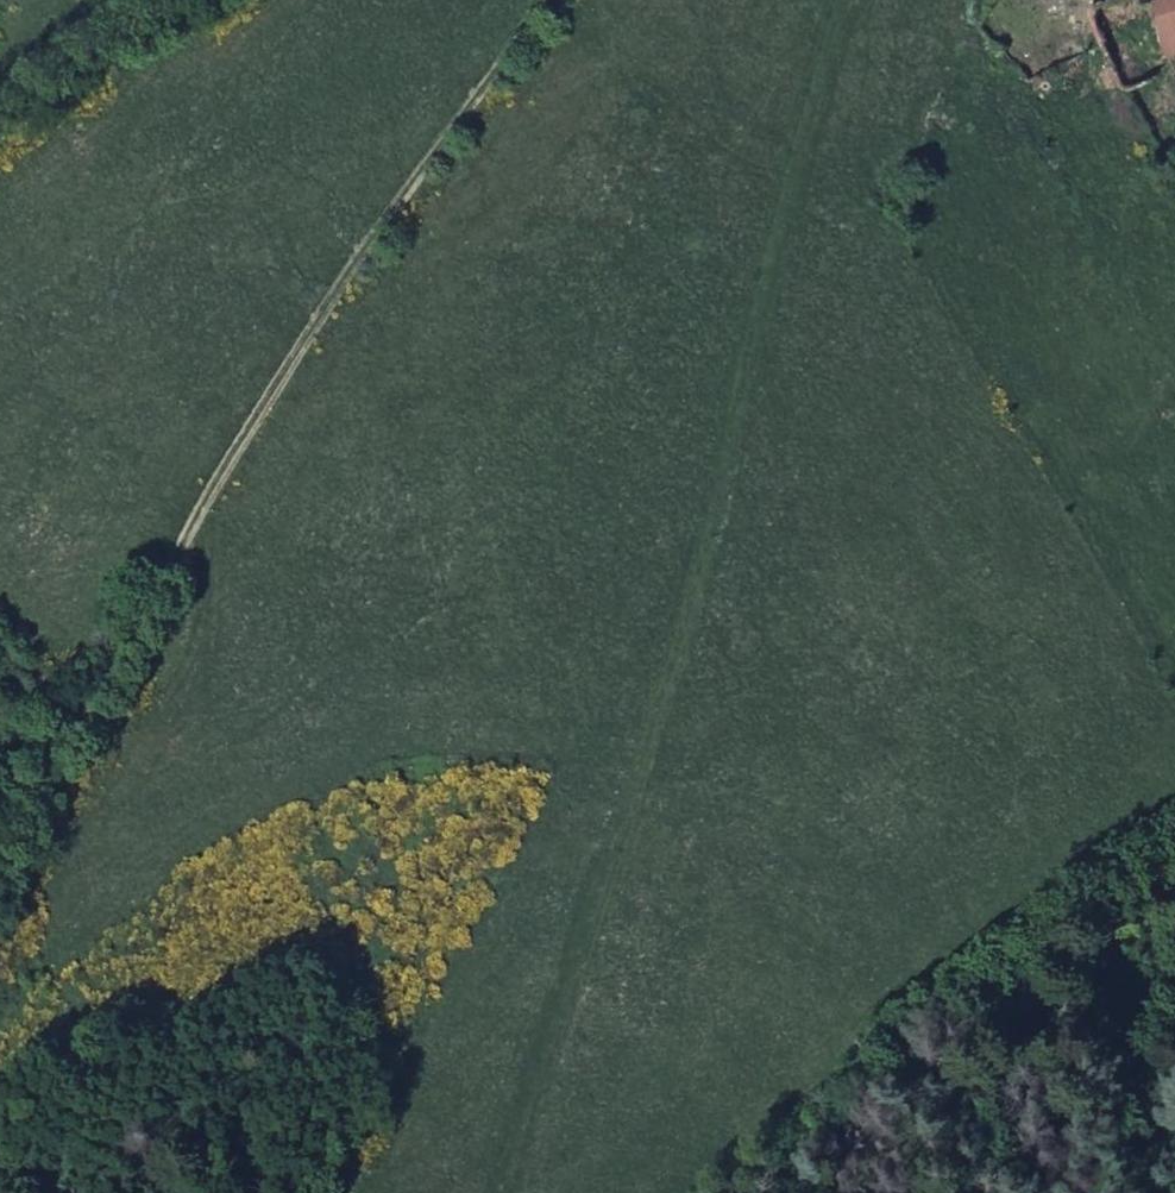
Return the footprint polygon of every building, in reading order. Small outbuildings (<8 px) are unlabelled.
[(1140,0),(1118,0),(1086,12),(1104,50),(1127,95),(1159,82),(1174,55),(1174,0),(1165,0),(1166,4),(1142,8),(1140,0)]
